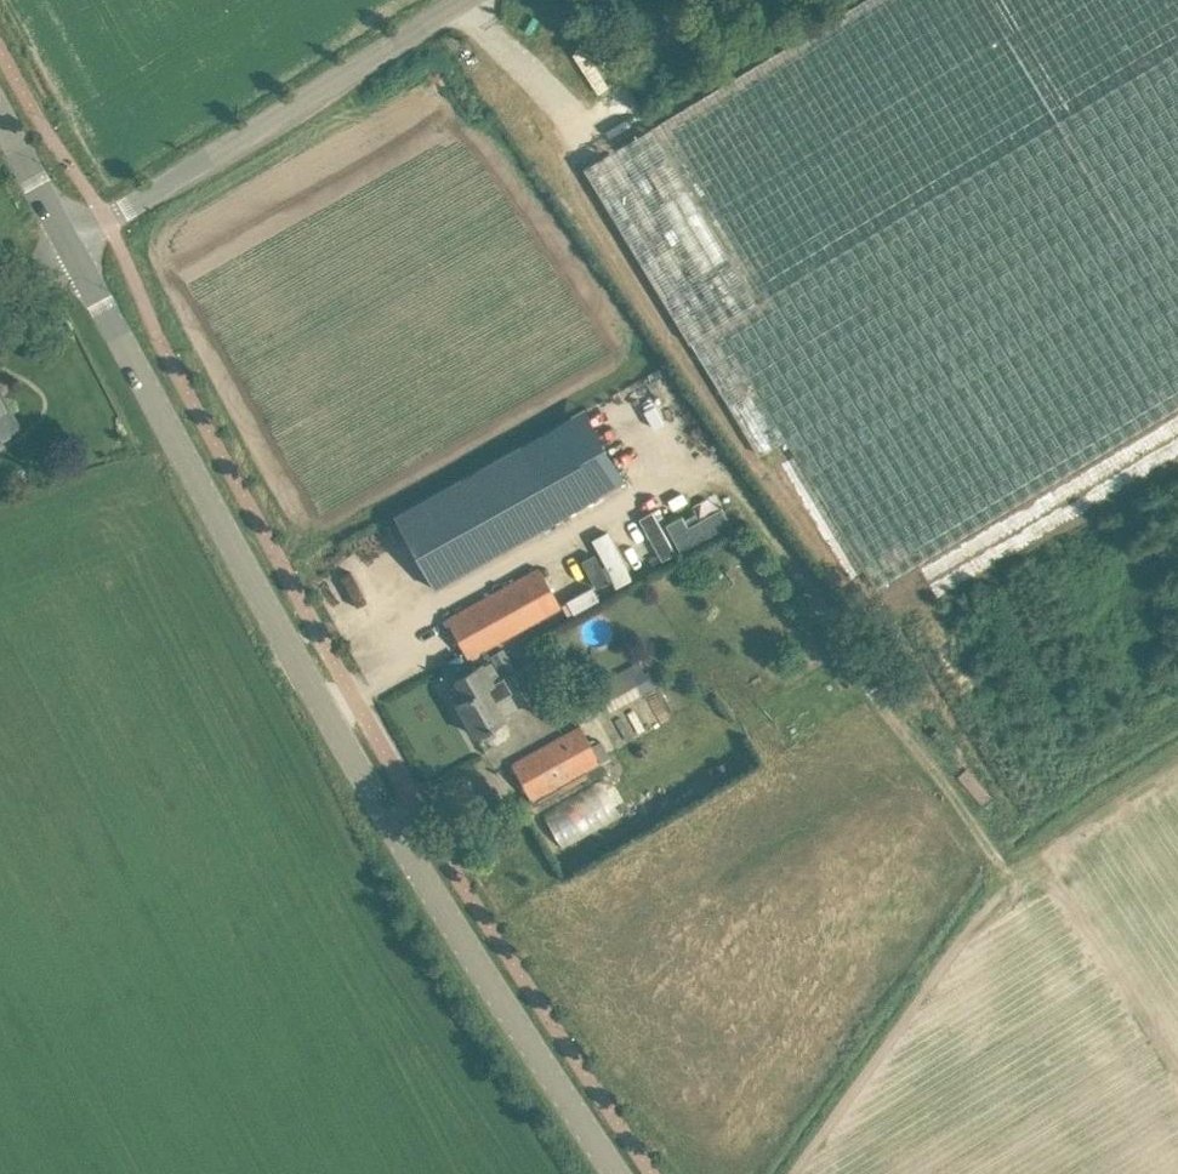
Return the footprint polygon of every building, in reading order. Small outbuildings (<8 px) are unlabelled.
[(586,166),(759,454),(786,438),(877,588),(1177,406),(1177,0),(862,0),(586,166)] [(10,433),(8,429),(12,427),(0,404),(0,438),(10,433)] [(521,444),(394,514),(434,587),(561,517),(521,444)] [(720,492),(667,517),(682,549),(735,524),(720,492)] [(662,559),(679,550),(656,508),(639,517),(662,559)] [(596,551),(584,556),(598,593),(632,580),(612,527),(590,536),(596,551)] [(446,619),(467,657),(560,605),(539,568),(467,607),(446,619)] [(594,584),(565,599),(571,611),(600,595),(594,584)] [(591,686),(604,711),(642,690),(637,682),(646,677),(637,660),(591,686)] [(456,702),(475,734),(504,717),(494,700),(511,691),(519,705),(536,695),(520,666),(493,682),(482,663),(455,678),(465,696),(456,702)] [(511,763),(530,797),(599,759),(580,724),(532,751),(511,763)] [(557,841),(623,816),(610,780),(544,805),(557,841)]
